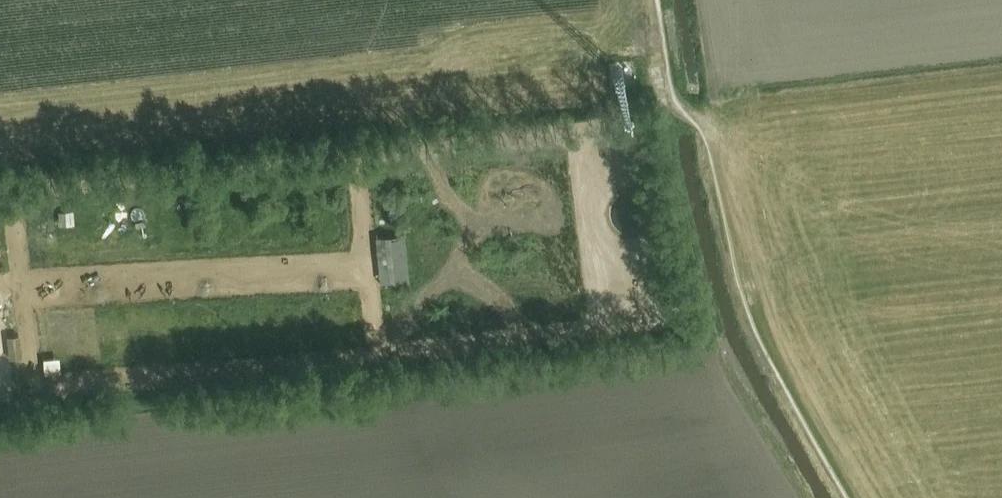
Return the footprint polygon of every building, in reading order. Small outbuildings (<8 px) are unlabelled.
[(378,250),(380,269),(407,267),(405,248),(378,250)]
